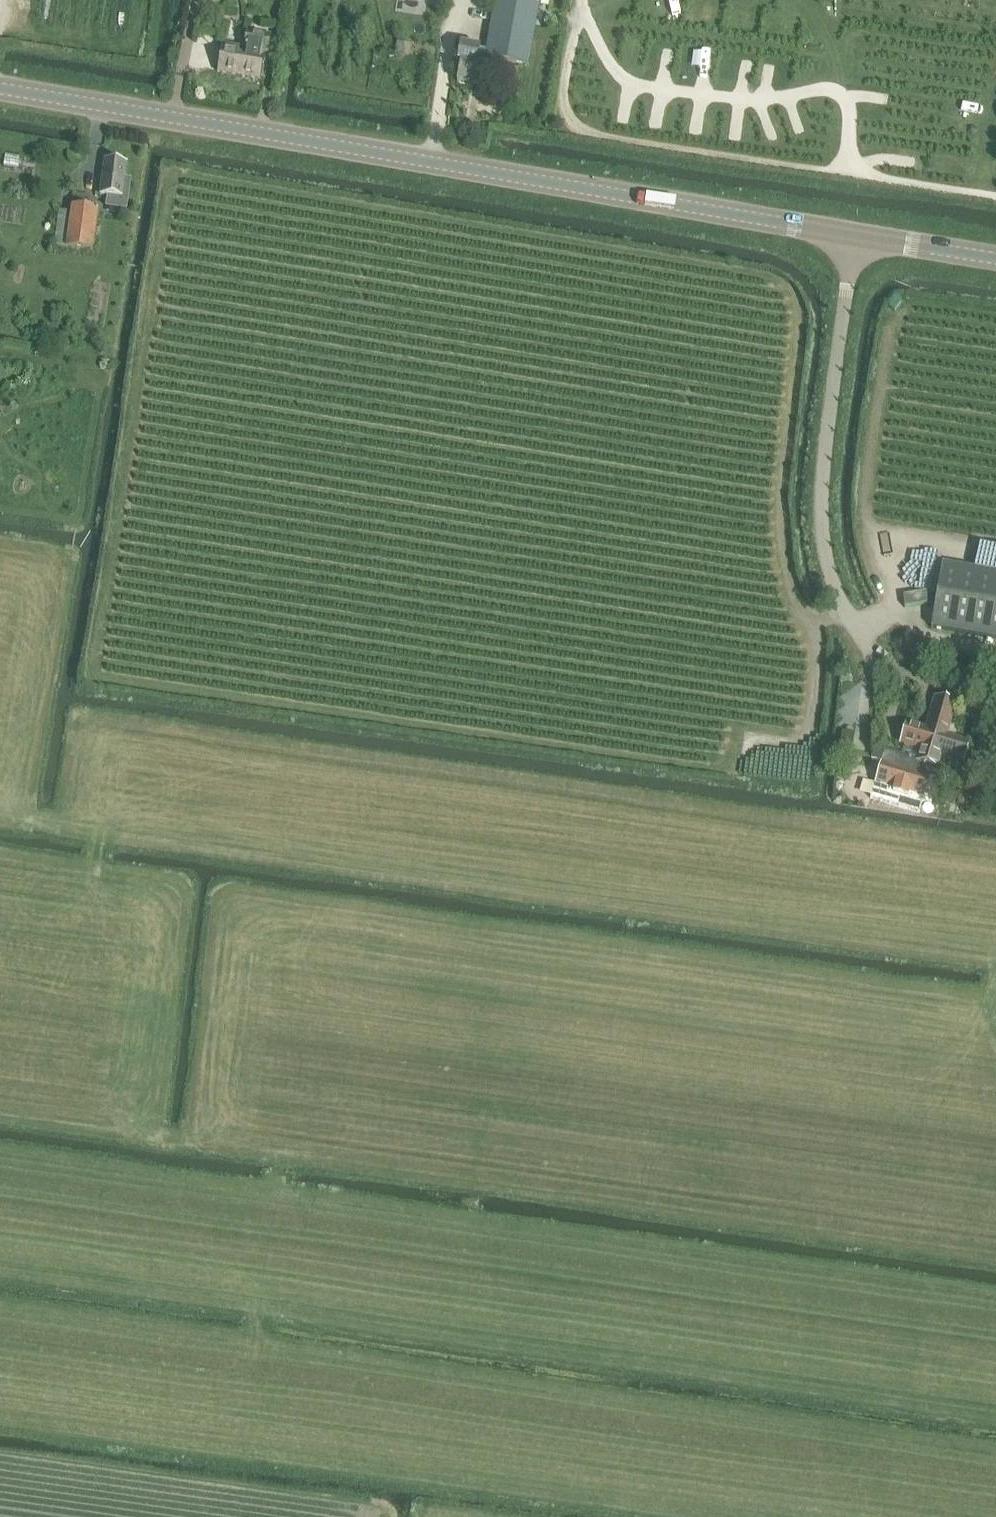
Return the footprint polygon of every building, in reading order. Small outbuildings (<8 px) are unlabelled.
[(488,89),(493,59),(528,65),(539,0),(496,0),(488,49),(460,44),(457,62),(461,62),(458,84),(488,89)] [(270,34),(247,31),(244,47),(255,48),(254,52),(221,47),(218,71),(260,77),(263,51),(267,52),(270,34)] [(126,164),(104,161),(99,193),(107,195),(105,205),(120,207),(126,164)] [(71,205),(70,212),(65,246),(91,250),(97,209),(71,205)] [(55,244),(65,246),(70,212),(59,210),(55,244)] [(932,627),(995,638),(995,575),(942,566),(932,627)] [(904,742),(919,747),(916,758),(875,744),(871,756),(880,759),(880,760),(932,775),(935,768),(937,769),(941,756),(965,764),(972,740),(948,732),(957,702),(936,695),(926,726),(911,722),(904,742)] [(932,775),(880,760),(868,795),(917,811),(921,799),(929,802),(937,778),(932,776),(932,775)]
